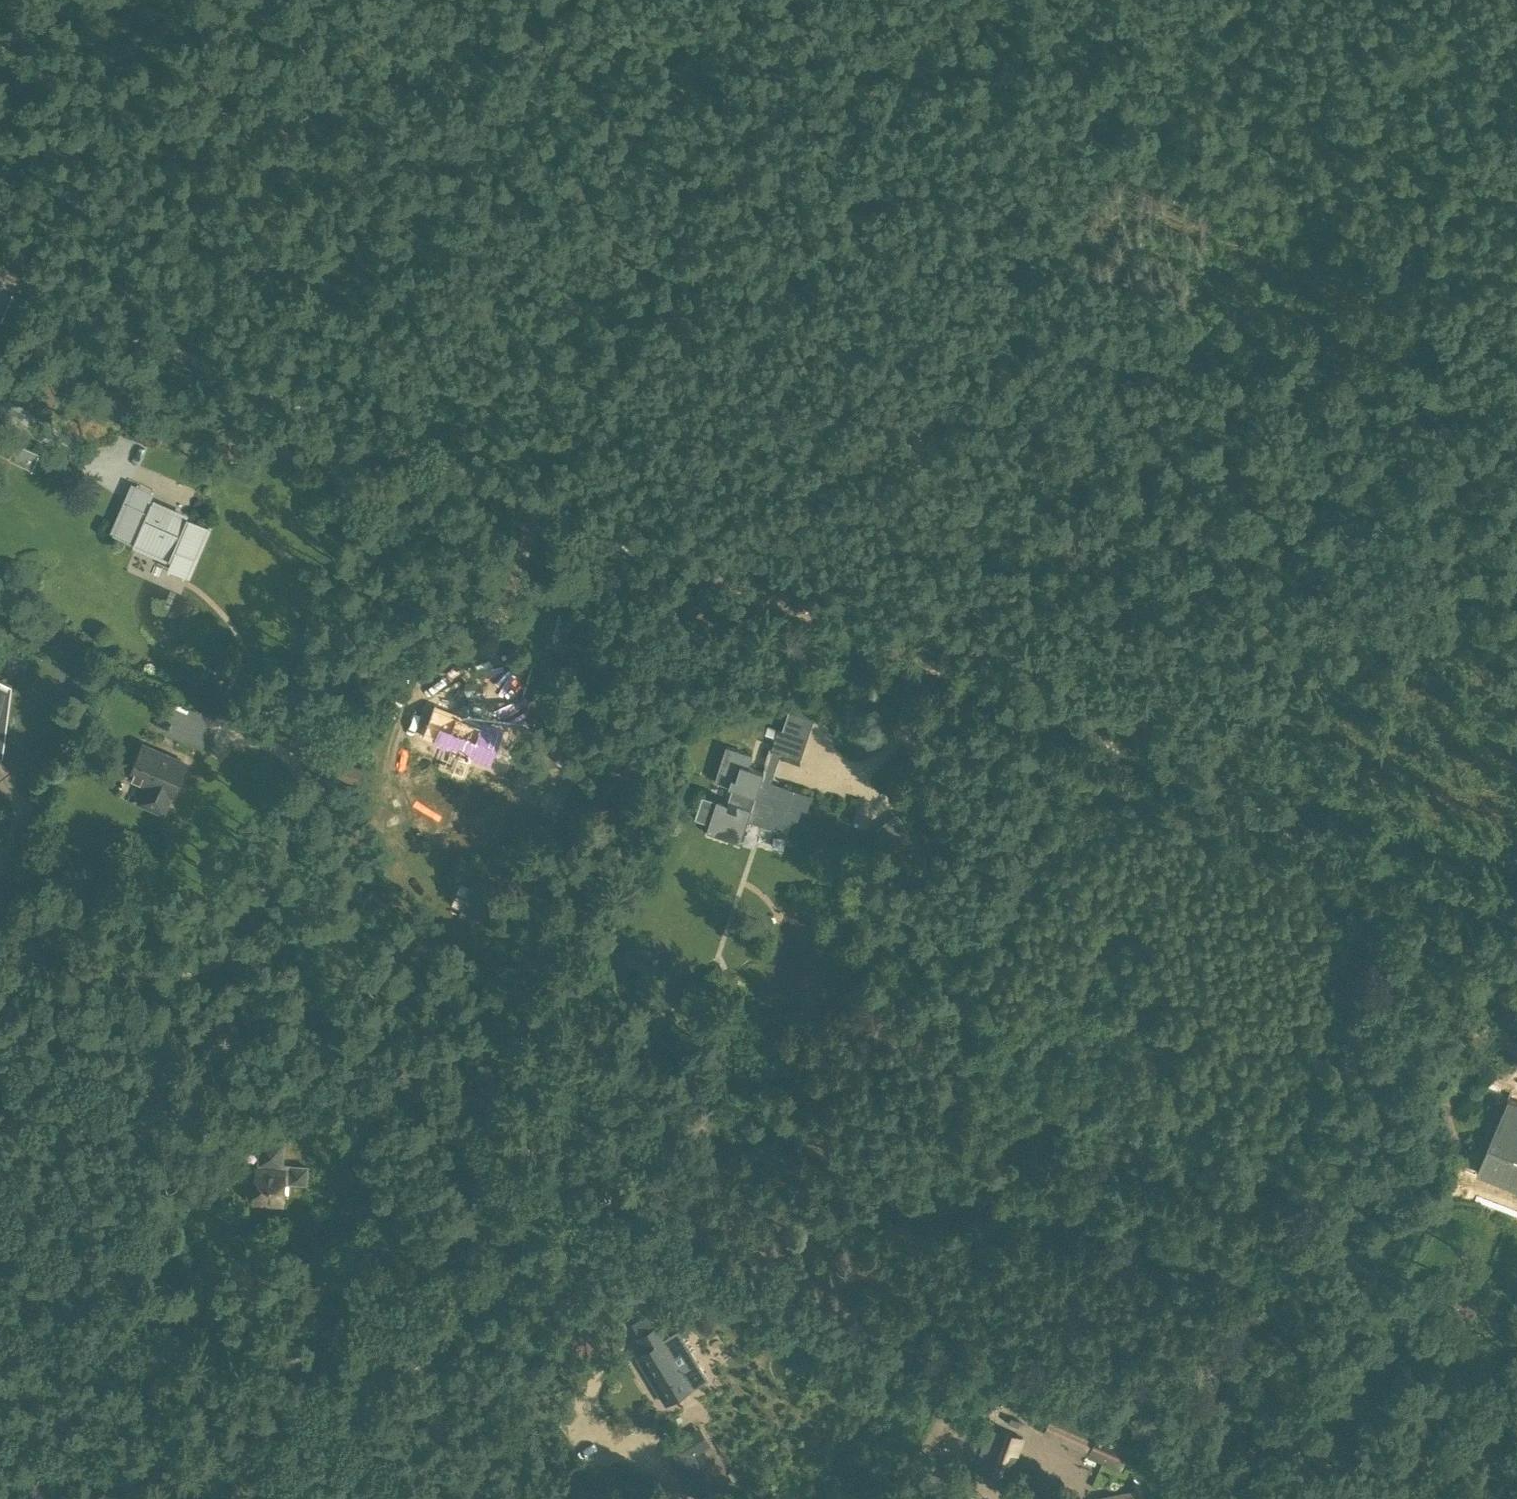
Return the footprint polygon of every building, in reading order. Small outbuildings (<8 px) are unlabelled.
[(41,454),(17,443),(9,462),(34,472),(41,454)] [(132,483),(108,533),(133,544),(131,548),(168,564),(172,551),(199,562),(214,528),(187,516),(189,513),(154,498),(157,493),(132,483)] [(3,755),(12,685),(0,678),(0,757),(3,755)] [(502,731),(435,704),(422,736),(451,747),(448,753),(469,761),(471,755),(489,762),(502,731)] [(771,752),(780,755),(800,761),(808,738),(779,729),(771,752)] [(143,745),(129,776),(148,784),(140,802),(163,812),(171,794),(173,794),(187,764),(143,745)] [(717,799),(707,832),(741,843),(757,791),(762,778),(764,771),(740,763),(736,778),(731,777),(729,786),(733,787),(727,803),(717,799)] [(762,778),(757,791),(778,799),(769,826),(788,831),(792,818),(798,820),(801,808),(807,810),(812,795),(772,782),(763,779),(762,778)] [(485,921),(498,888),(476,879),(463,913),(485,921)] [(1476,1173),(1516,1190),(1516,1103),(1507,1099),(1476,1173)] [(247,1172),(246,1195),(249,1199),(254,1200),(255,1200),(255,1201),(284,1202),(284,1185),(309,1186),(310,1165),(284,1164),(285,1141),(256,1140),(256,1169),(251,1169),(247,1172)] [(644,1350),(634,1356),(666,1405),(695,1387),(667,1342),(669,1340),(660,1324),(636,1338),(644,1350)] [(1017,1435),(999,1428),(984,1467),(1002,1474),(1011,1452),(1018,1455),(1025,1438),(1017,1435)] [(1096,1428),(1085,1454),(1119,1469),(1131,1443),(1096,1428)]
